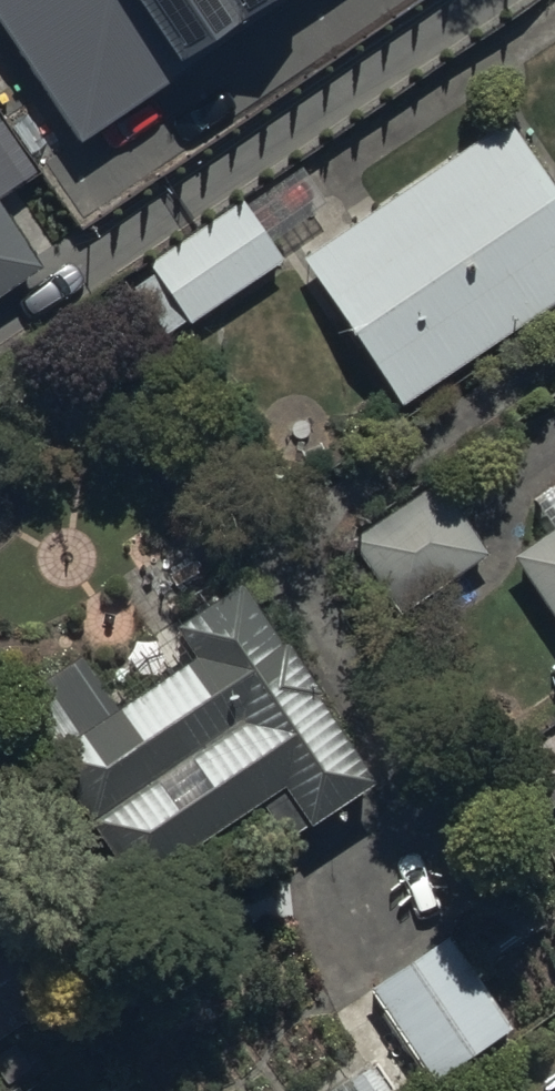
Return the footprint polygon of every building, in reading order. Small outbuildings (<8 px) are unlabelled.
[(84,144),(297,0),(0,0),(0,21),(84,144)] [(395,407),(554,299),(554,184),(506,113),(293,256),(395,407)] [(37,174),(0,119),(0,199),(37,174)] [(140,264),(182,325),(285,255),(244,195),(140,264)] [(38,257),(0,201),(0,283),(38,257)] [(345,546),(390,612),(484,548),(439,482),(345,546)] [(554,606),(554,534),(522,557),(554,606)] [(137,884),(282,787),(309,827),(376,781),(238,578),(170,623),(192,655),(116,707),(80,654),(12,699),(48,753),(137,884)] [(554,807),(554,733),(498,771),(532,823),(554,807)] [(370,986),(432,1077),(510,1024),(449,933),(370,986)]
